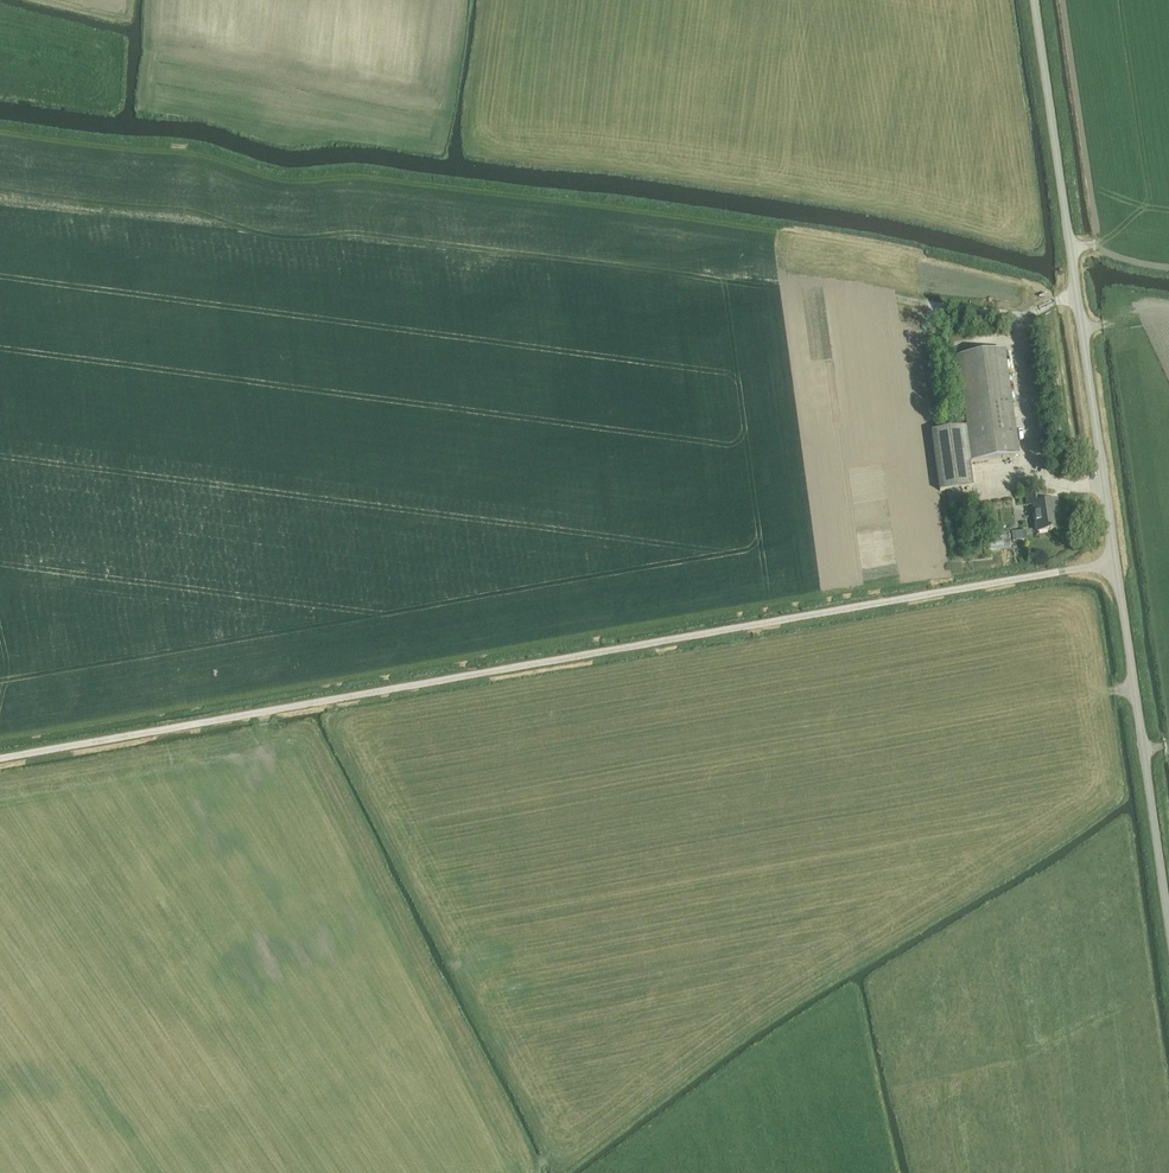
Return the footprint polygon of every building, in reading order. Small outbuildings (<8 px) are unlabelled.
[(957,358),(967,427),(932,433),(940,492),(973,488),(970,463),(1019,457),(1004,351),(957,358)] [(1055,515),(1058,514),(1056,502),(1044,503),(1042,494),(1026,496),(1027,506),(1034,505),(1038,533),(1058,530),(1055,515)] [(990,551),(1011,548),(1010,534),(988,536),(990,551)]
